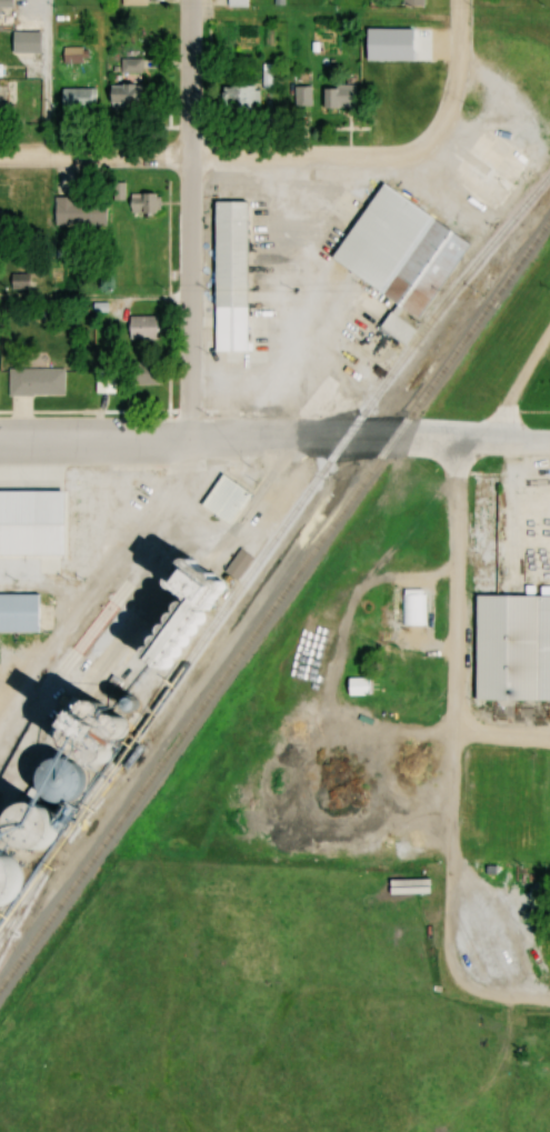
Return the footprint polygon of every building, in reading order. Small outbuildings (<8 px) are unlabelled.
[(15,51),(44,51),(44,30),(15,30),(15,51)] [(90,46),(66,46),(66,62),(90,62),(90,46)] [(384,49),(384,108),(397,108),(397,49),(384,49)] [(411,57),(411,83),(430,84),(429,56),(411,57)] [(124,59),(124,71),(145,71),(145,59),(124,59)] [(275,64),(265,64),(266,87),(275,87),(275,64)] [(116,84),(116,107),(149,107),(149,84),(116,84)] [(233,86),(233,108),(259,107),(259,84),(233,86)] [(297,86),(297,103),(314,102),(313,84),(297,86)] [(328,87),(328,106),(358,106),(358,86),(328,87)] [(67,87),(68,104),(96,106),(97,87),(67,87)] [(387,182),(334,257),(421,315),(474,241),(387,182)] [(162,193),(162,211),(133,212),(133,193),(162,193)] [(58,196),(58,224),(109,224),(109,196),(58,196)] [(219,201),(218,349),(249,349),(249,202),(219,201)] [(14,288),(32,288),(32,274),(14,274),(14,288)] [(374,394),(420,328),(395,310),(372,344),(364,339),(338,377),(359,392),(363,386),(374,394)] [(132,315),(132,339),(160,339),(160,315),(132,315)] [(134,360),(134,384),(161,383),(161,360),(134,360)] [(11,368),(11,393),(66,392),(66,368),(11,368)] [(98,368),(98,391),(118,391),(118,368),(98,368)] [(227,474),(207,501),(232,519),(252,492),(227,474)] [(191,599),(146,652),(171,672),(241,580),(202,554),(178,588),(191,599)] [(402,591),(403,624),(427,624),(426,592),(402,591)] [(42,631),(0,631),(0,594),(42,594),(42,631)] [(480,699),(549,700),(549,594),(481,594),(480,699)] [(98,694),(73,739),(113,761),(140,722),(98,694)] [(57,758),(47,769),(44,780),(46,789),(53,798),(64,802),(73,801),(83,797),(89,790),(91,781),(91,771),(88,764),(78,758),(67,757),(57,758)] [(30,802),(20,813),(17,824),(19,833),(27,842),(37,847),(47,845),(57,841),(61,834),(64,825),(63,815),(60,809),(51,802),(39,801),(30,802)] [(4,904),(0,903),(0,847),(10,844),(24,851),(33,869),(32,891),(20,902),(4,904)]
